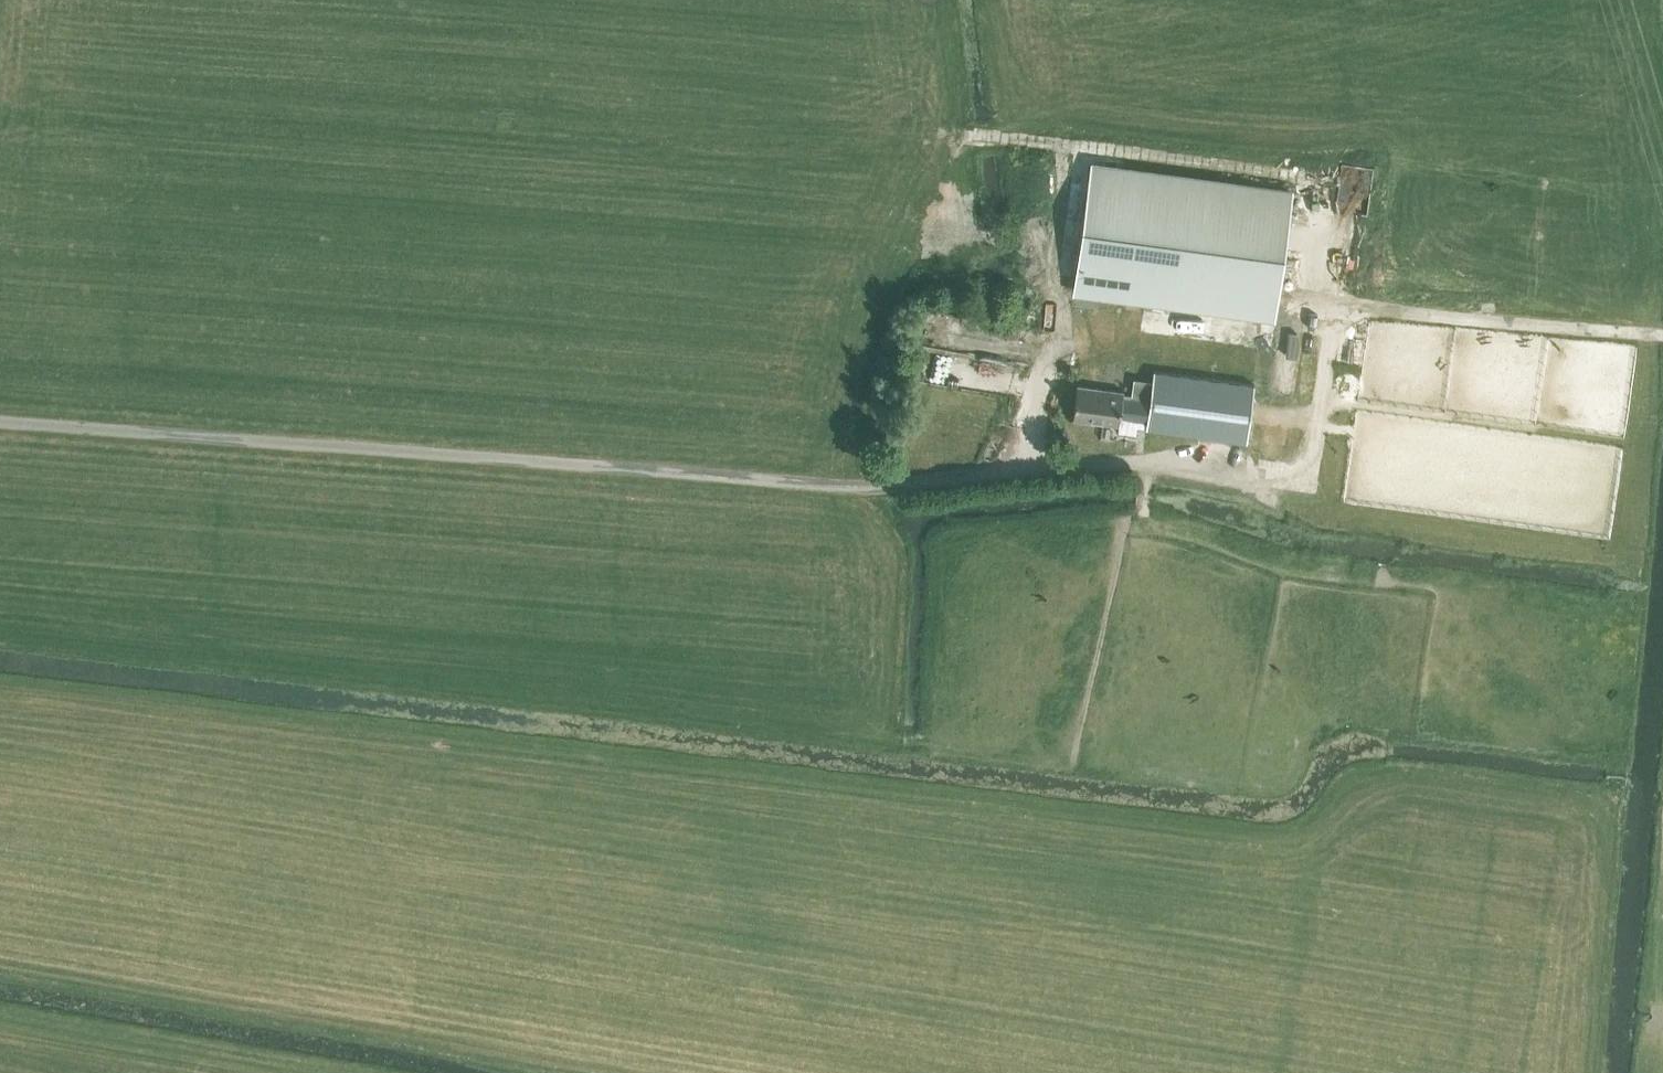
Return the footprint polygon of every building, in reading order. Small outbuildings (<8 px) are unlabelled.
[(1277,319),(1295,184),(1092,157),(1073,290),(1157,302),(1233,313),(1277,319)] [(1225,372),(1233,313),(1157,302),(1152,335),(1139,333),(1132,387),(1124,386),(1123,393),(1076,386),(1073,411),(1138,420),(1137,426),(1221,439),(1230,372),(1225,372)]
